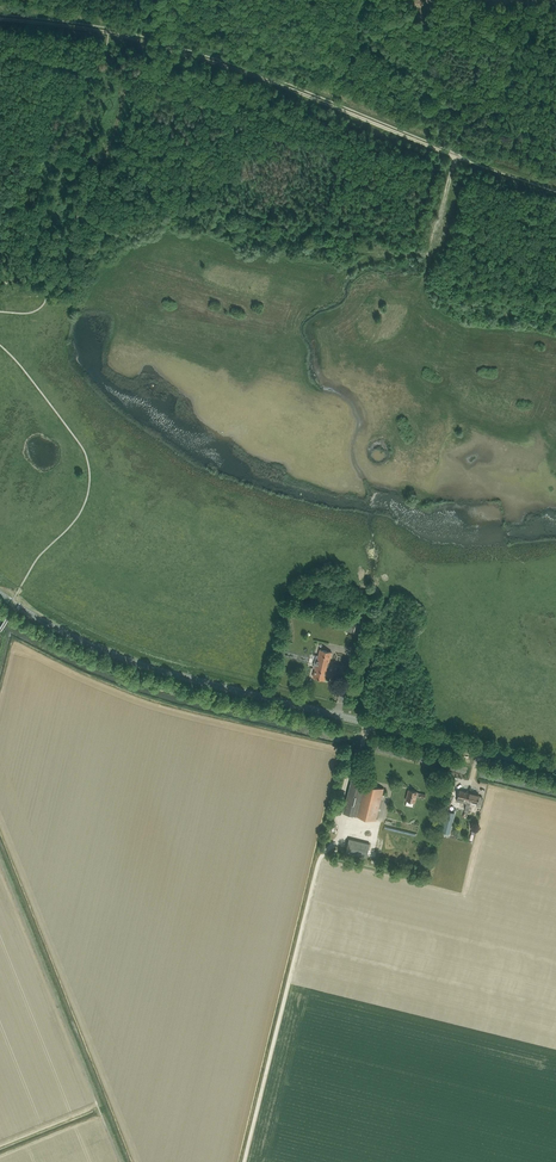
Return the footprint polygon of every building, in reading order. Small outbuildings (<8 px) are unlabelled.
[(338,618),(336,628),(354,632),(356,623),(338,618)] [(325,680),(331,652),(320,650),(313,677),(325,680)] [(355,816),(355,815),(363,784),(363,783),(351,780),(343,813),(355,816)] [(363,784),(355,815),(376,820),(383,789),(363,784)] [(417,792),(408,790),(406,800),(415,802),(416,796),(425,798),(426,794),(417,792)] [(466,804),(469,793),(459,790),(456,801),(466,803),(466,804)] [(466,804),(466,803),(465,810),(469,811),(471,802),(477,804),(476,806),(480,808),(483,799),(482,799),(482,797),(479,796),(469,793),(466,804)] [(384,826),(384,831),(415,836),(415,831),(384,826)] [(367,858),(370,844),(349,838),(345,853),(367,858)]
